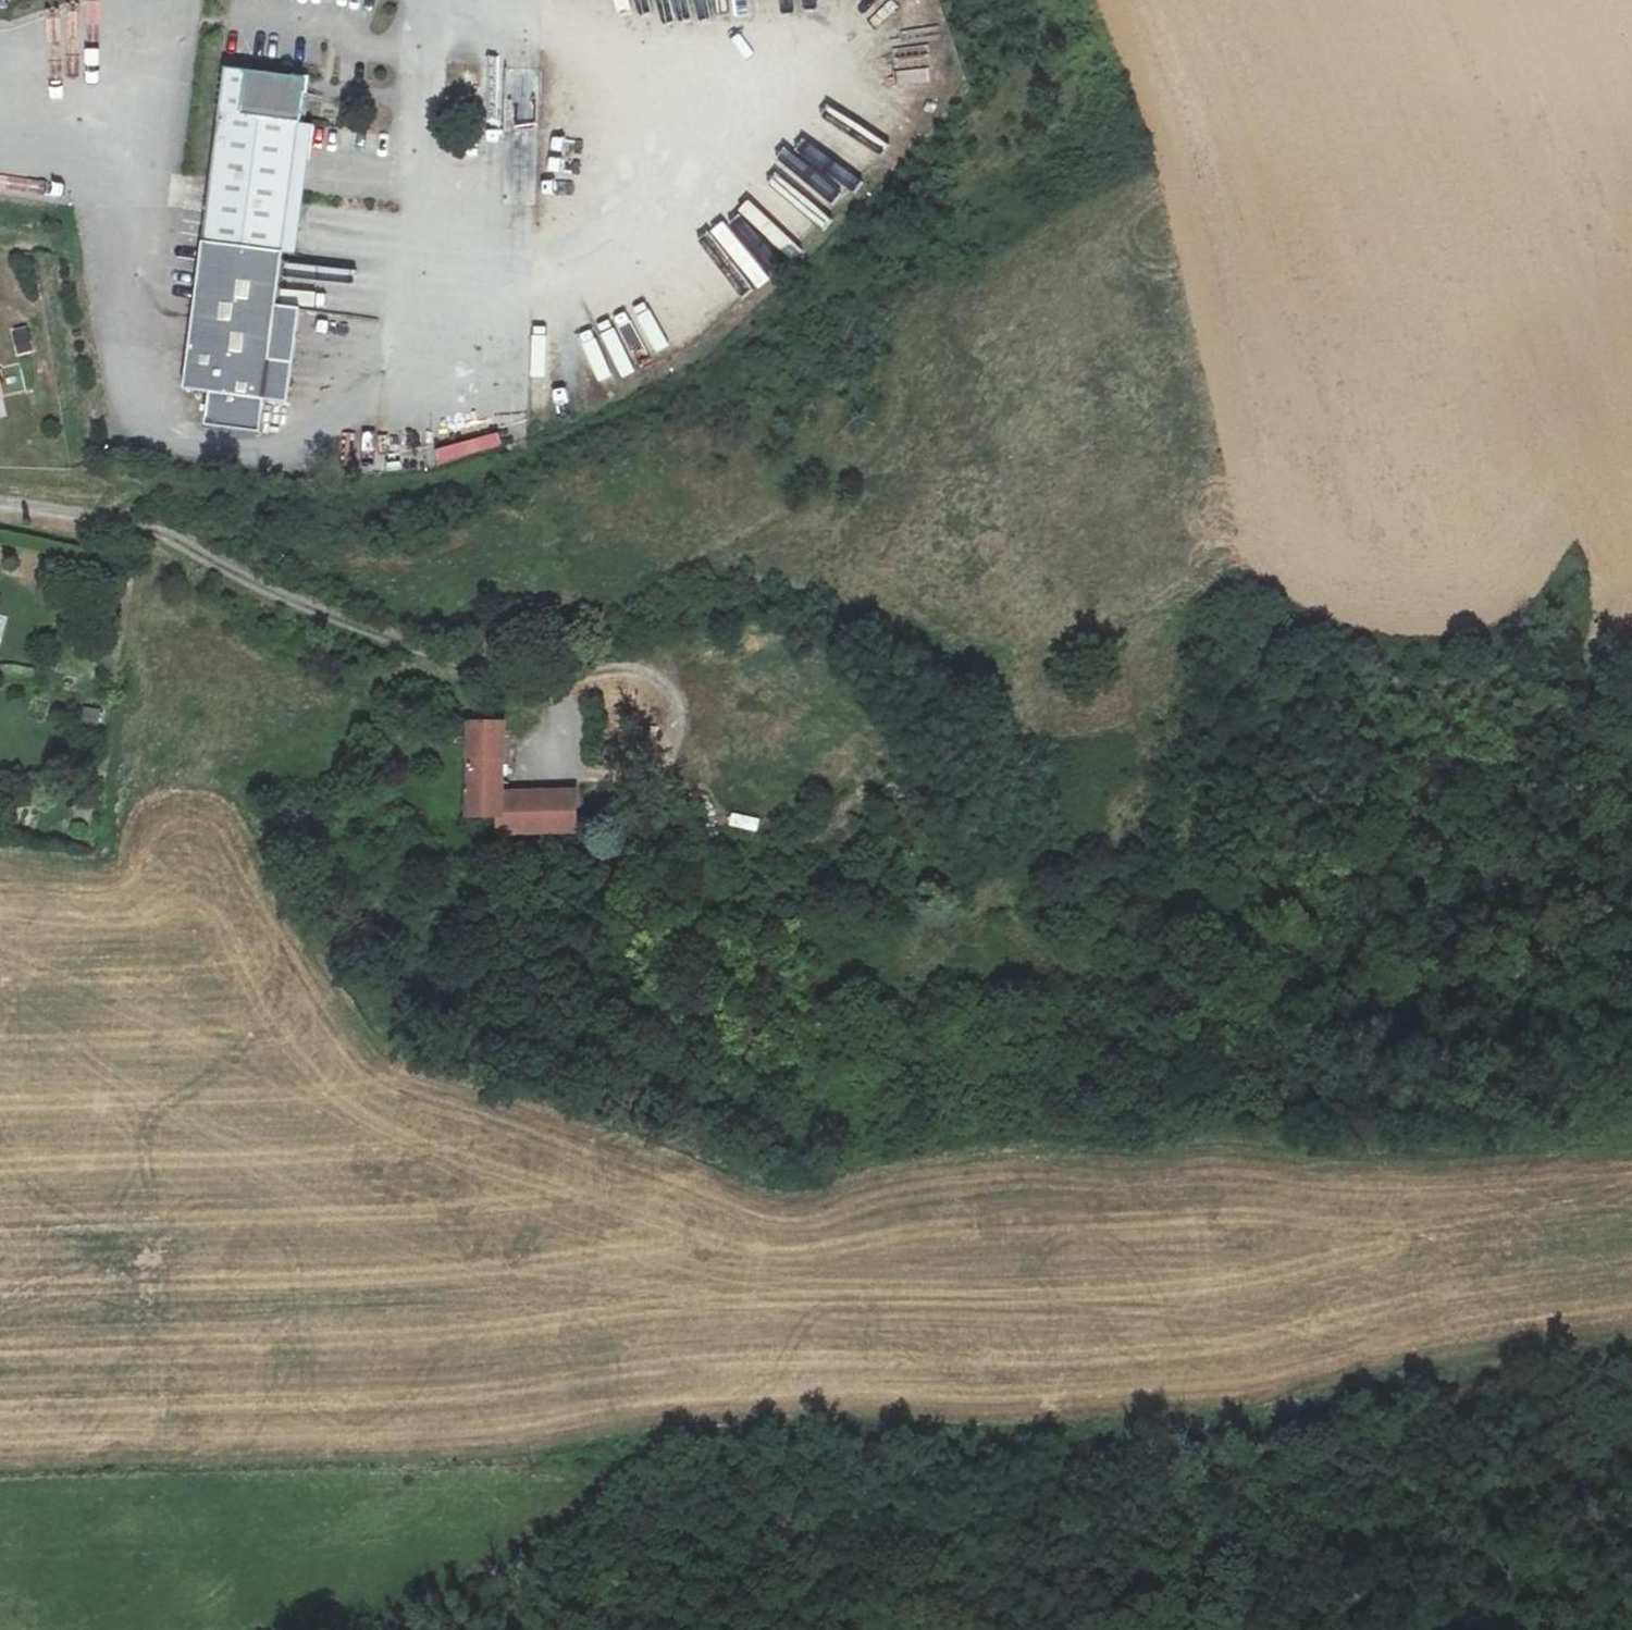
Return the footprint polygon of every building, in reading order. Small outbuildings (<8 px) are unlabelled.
[(228,69),(206,244),(186,390),(215,393),(211,426),(266,432),(270,400),(294,403),(299,363),(275,360),(300,156),(313,158),(317,124),(304,123),(309,78),(228,69)] [(621,384),(634,380),(623,344),(611,348),(621,384)] [(470,723),(470,817),(502,816),(502,833),(576,832),(576,791),(505,791),(505,723),(470,723)] [(755,834),(759,820),(731,813),(727,827),(755,834)]
